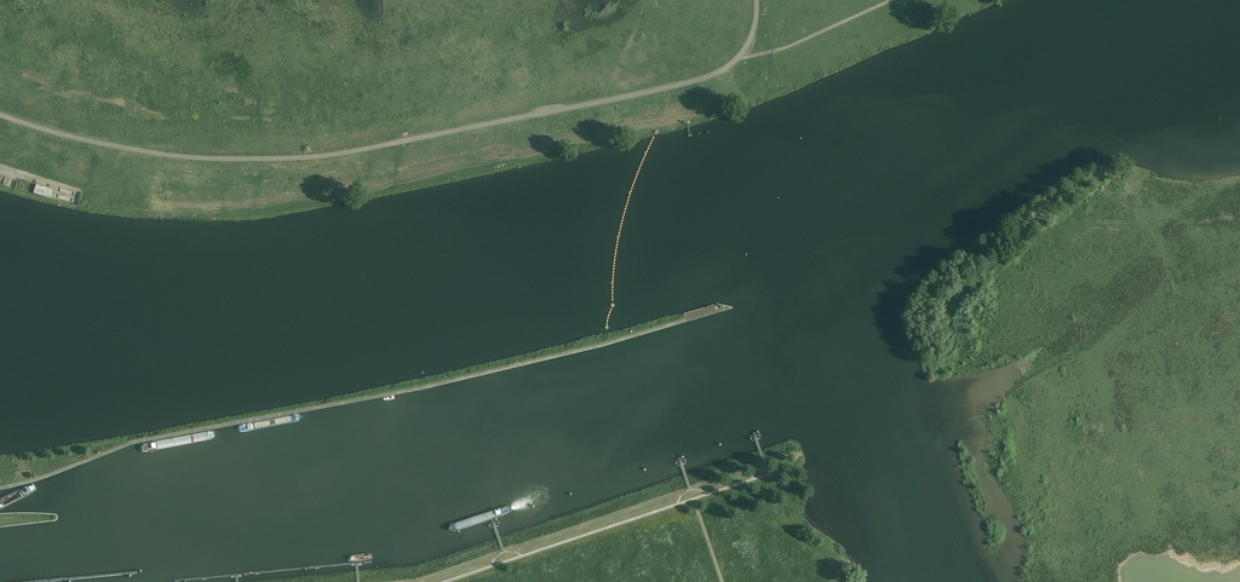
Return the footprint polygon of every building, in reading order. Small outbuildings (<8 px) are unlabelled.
[(15,180),(0,175),(0,182),(13,186),(15,180)] [(36,185),(33,193),(50,199),(53,190),(36,185)] [(56,187),(55,191),(80,197),(81,193),(56,187)]
